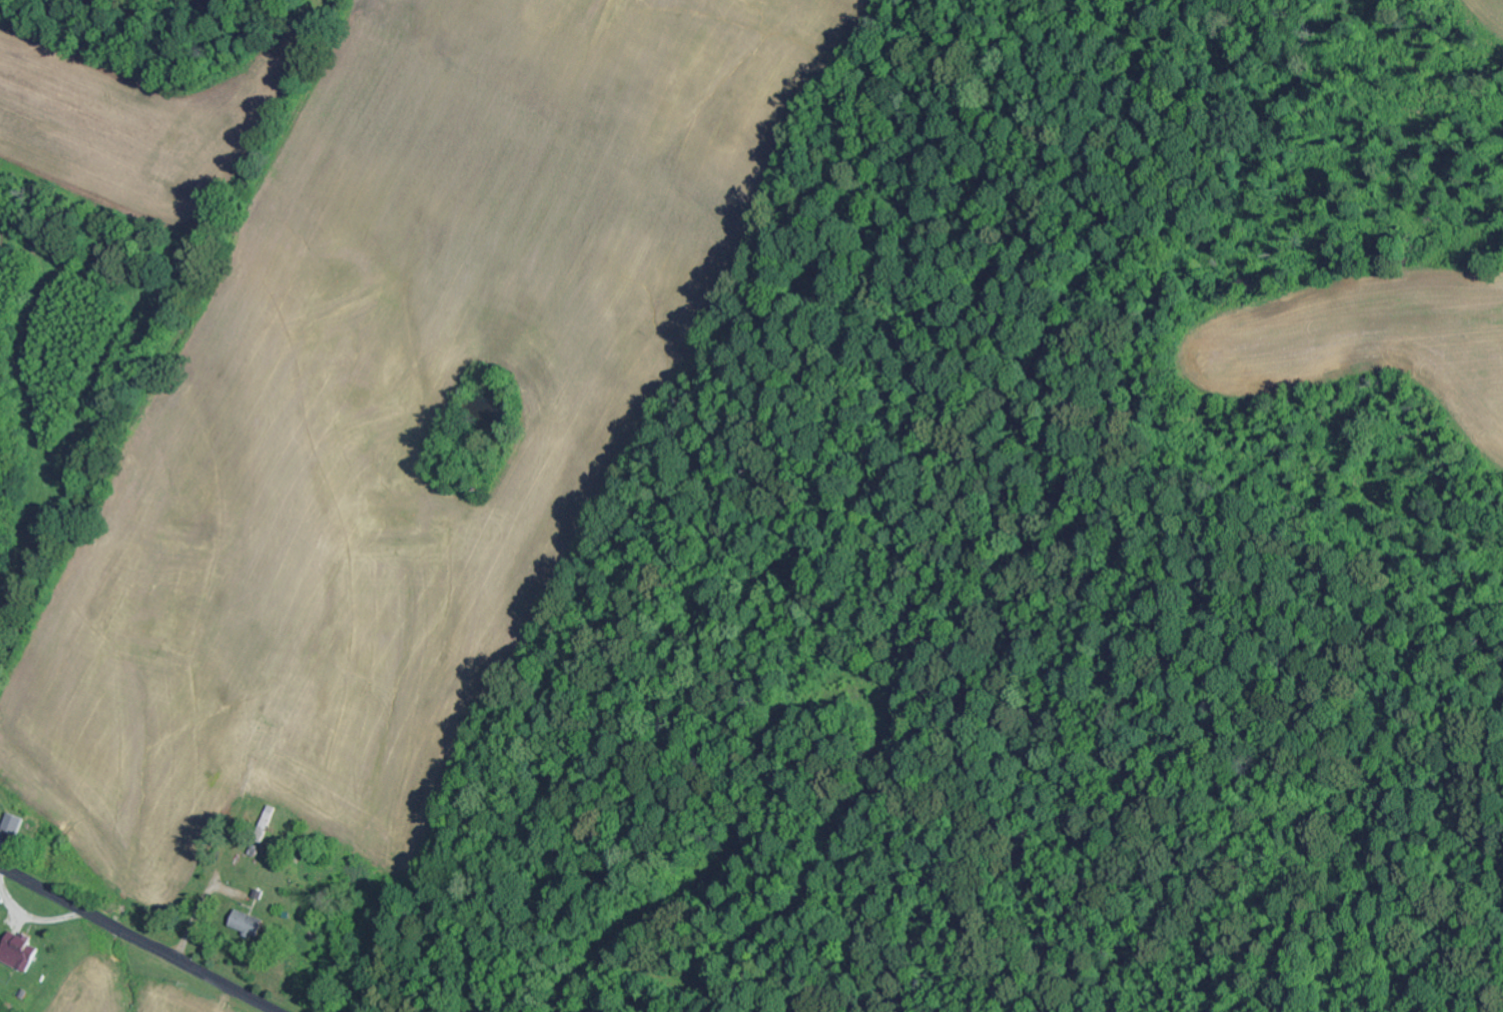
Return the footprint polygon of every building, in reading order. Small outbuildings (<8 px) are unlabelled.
[(277,809),(271,806),(263,827),(262,827),(258,839),(265,842),(277,809)] [(237,910),(231,929),(259,939),(266,917),(280,922),(282,916),(274,913),(279,899),(259,893),(252,915),(237,910)] [(41,948),(32,944),(35,938),(23,933),(22,937),(11,933),(0,959),(0,961),(31,974),(41,948)]
